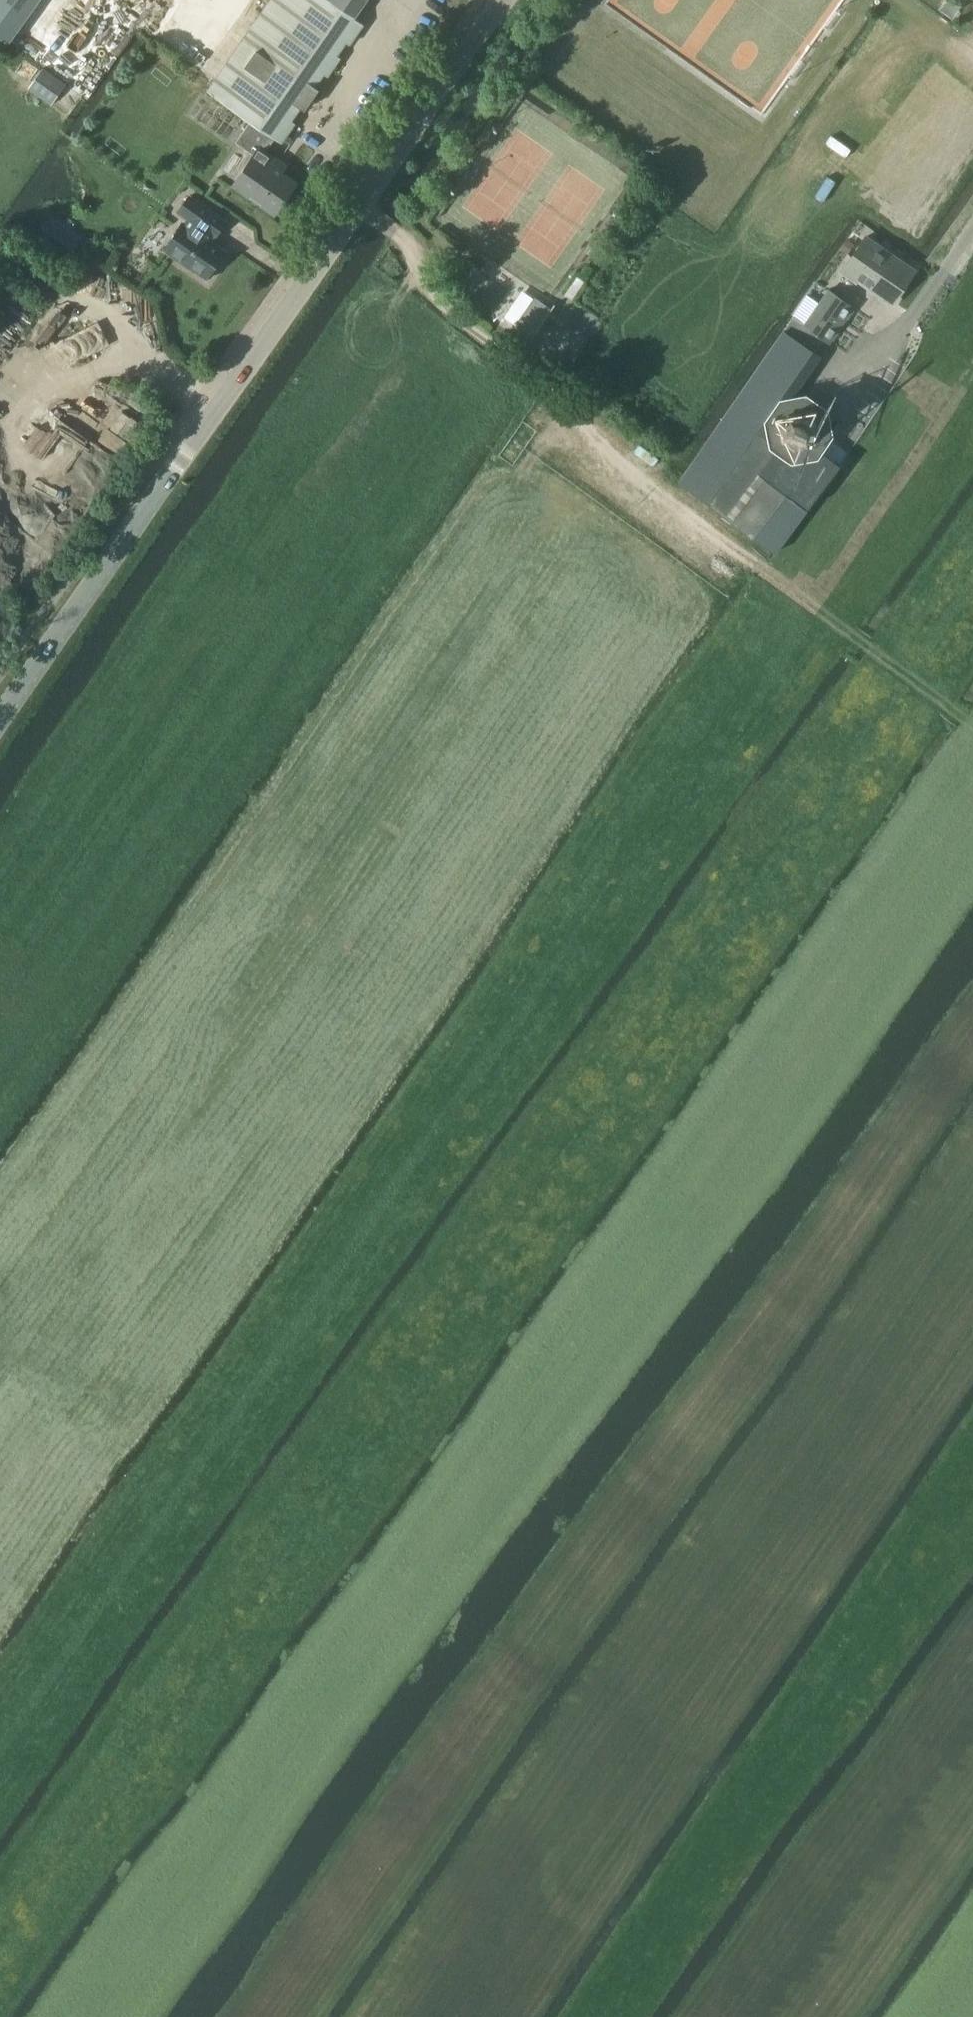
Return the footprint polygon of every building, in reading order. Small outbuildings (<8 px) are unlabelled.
[(251,120),(276,138),(282,142),(296,122),(292,120),(301,106),(305,109),(319,89),(315,86),(324,73),(328,76),(341,57),(337,54),(346,41),(350,44),(364,24),(354,17),(366,0),(271,0),(208,90),(251,120)] [(236,180),(253,191),(250,196),(275,214),(297,182),(275,167),(281,159),(268,150),(276,138),(251,120),(237,141),(254,153),(236,180)] [(205,276),(208,278),(217,265),(214,263),(222,252),(206,241),(210,235),(213,237),(223,222),(187,196),(176,211),(186,218),(182,224),(180,223),(162,249),(203,278),(205,276)] [(842,271),(857,281),(859,277),(894,301),(915,271),(866,236),(842,271)] [(794,316),(786,327),(816,348),(823,338),(829,342),(854,306),(829,289),(805,323),(794,316)] [(514,327),(531,338),(539,327),(555,304),(554,303),(551,307),(535,296),(514,327)] [(813,350),(785,330),(680,481),(730,520),(729,521),(752,538),(754,535),(776,551),(838,469),(807,445),(811,445),(820,432),(817,415),(803,406),(787,409),(786,410),(776,403),(813,350)]
